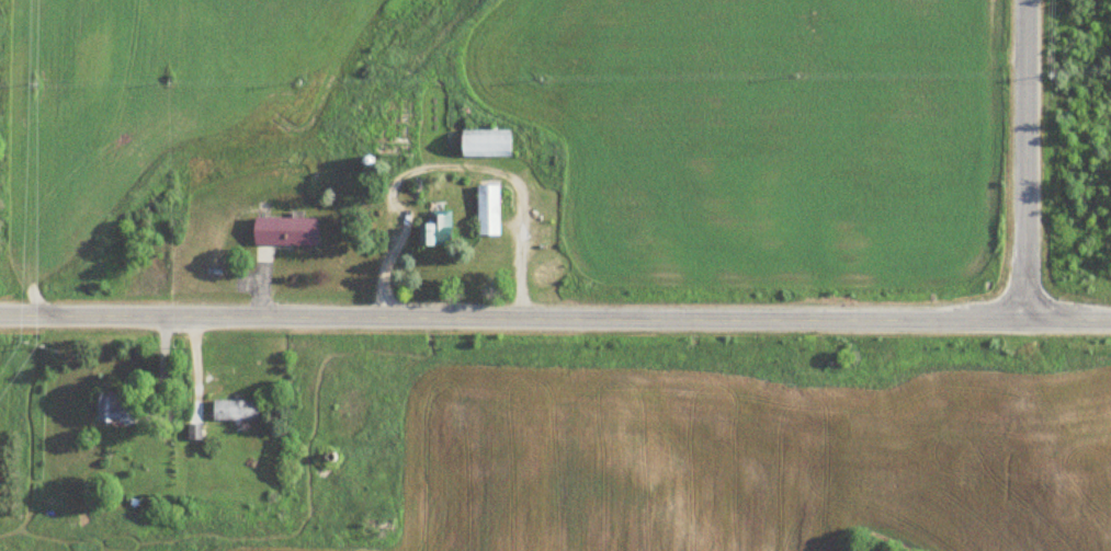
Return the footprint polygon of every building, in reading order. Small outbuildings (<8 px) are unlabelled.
[(503,158),(503,131),(455,131),(455,158),(503,158)] [(474,236),(496,236),(496,186),(474,186),(474,236)] [(413,225),(413,247),(449,247),(449,212),(428,212),(428,225),(413,225)] [(249,246),(313,246),(313,219),(249,219),(249,246)] [(135,424),(135,407),(111,407),(111,399),(91,399),(91,424),(135,424)] [(210,421),(254,421),(254,402),(210,402),(210,421)]
